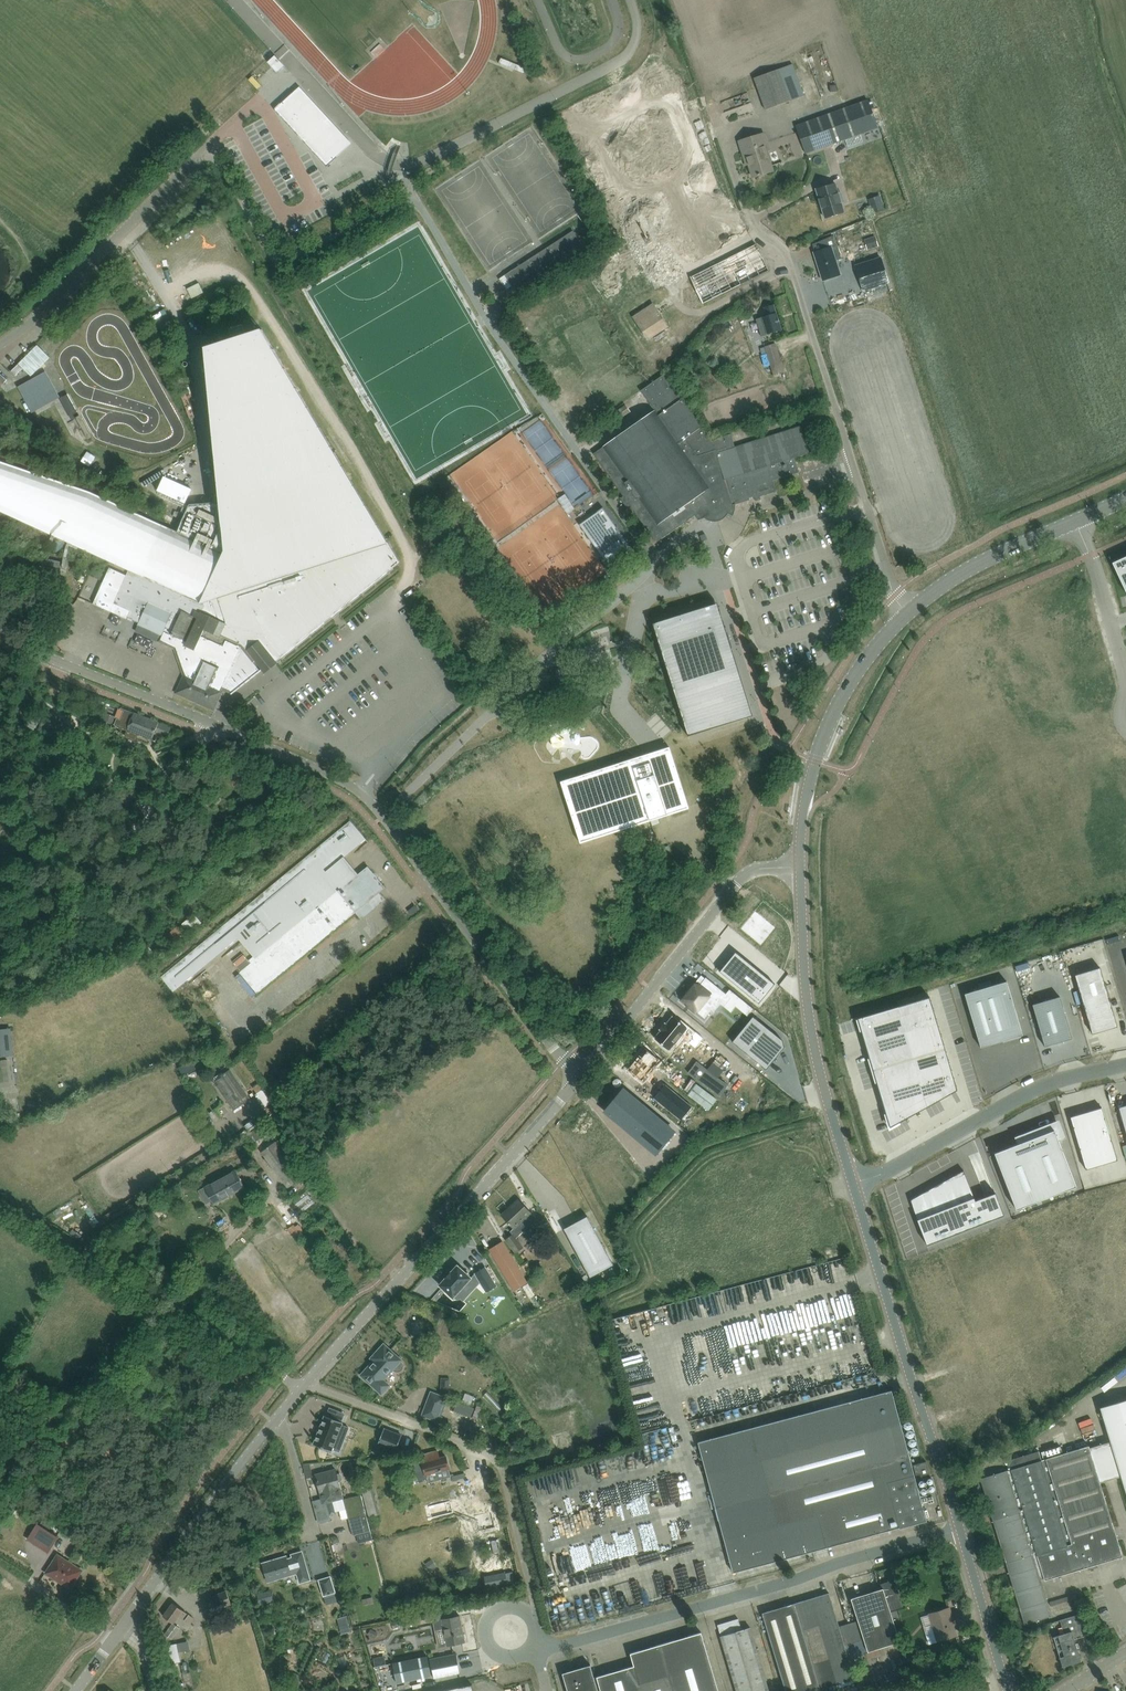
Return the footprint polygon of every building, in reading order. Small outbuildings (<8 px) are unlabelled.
[(639,13),(659,7),(656,0),(635,0),(639,13)] [(283,65),(275,57),(269,62),(277,70),(283,65)] [(766,110),(776,106),(805,97),(793,64),(754,78),(766,110)] [(313,80),(305,82),(309,94),(316,92),(313,80)] [(300,87),(275,110),(326,166),(352,143),(300,87)] [(806,122),(796,125),(798,132),(805,149),(806,153),(811,151),(845,139),(847,147),(862,142),(859,133),(878,127),(871,108),(874,107),(872,100),(869,102),(868,100),(806,122)] [(631,182),(636,196),(690,179),(670,115),(612,134),(628,183),(631,182)] [(681,123),(685,133),(701,126),(697,116),(681,123)] [(753,177),(773,171),(764,144),(767,143),(764,133),(739,141),(745,159),(747,159),(753,177)] [(826,151),(817,155),(821,164),(830,160),(826,151)] [(816,189),(825,218),(844,212),(841,202),(844,201),(841,192),(838,193),(835,184),(816,189)] [(884,209),(881,201),(870,205),(872,213),(884,209)] [(731,214),(739,231),(752,225),(743,208),(731,214)] [(659,228),(642,235),(658,273),(668,269),(673,281),(680,278),(659,228)] [(531,258),(507,274),(505,275),(518,295),(586,251),(573,230),(531,258)] [(841,275),(836,260),(842,259),(837,245),(836,245),(833,236),(813,244),(815,252),(814,252),(823,280),(841,275)] [(868,238),(872,248),(878,246),(875,236),(868,238)] [(756,244),(691,277),(704,303),(769,270),(756,244)] [(880,257),(854,265),(862,291),(889,283),(880,257)] [(653,304),(633,317),(648,339),(667,326),(653,304)] [(763,317),(756,319),(761,336),(768,334),(771,333),(782,330),(773,304),(765,307),(768,315),(763,317)] [(129,570),(127,575),(110,567),(93,603),(111,611),(127,619),(128,617),(133,620),(139,622),(138,624),(162,635),(160,640),(176,647),(180,658),(185,646),(198,618),(193,615),(195,611),(200,613),(201,612),(201,610),(202,609),(203,606),(205,602),(211,605),(218,608),(218,609),(234,617),(249,623),(248,625),(239,645),(242,646),(223,688),(232,692),(229,694),(230,695),(263,669),(260,664),(261,664),(262,665),(261,663),(268,657),(270,659),(270,658),(269,657),(270,656),(273,661),(275,662),(391,569),(393,567),(399,562),(342,465),(326,437),(262,329),(206,348),(220,501),(190,504),(177,531),(80,488),(0,460),(0,511),(129,570)] [(775,343),(765,347),(774,374),(784,371),(775,343)] [(11,371),(15,376),(23,368),(31,376),(50,357),(37,345),(11,371)] [(45,373),(21,386),(35,414),(60,401),(58,399),(55,392),(45,373)] [(603,447),(594,454),(624,496),(621,498),(621,497),(620,498),(627,508),(628,508),(628,507),(630,505),(656,542),(695,515),(698,520),(705,517),(708,519),(711,520),(715,520),(719,520),(722,519),(725,517),(727,514),(728,513),(733,515),(734,511),(735,508),(735,504),(755,498),(756,501),(761,499),(760,496),(777,491),(773,480),(799,472),(794,458),(810,453),(801,426),(730,449),(725,436),(731,434),(731,433),(710,440),(701,427),(702,427),(682,398),(681,399),(664,374),(641,390),(655,410),(603,447)] [(75,418),(88,438),(94,435),(81,414),(80,415),(79,414),(68,394),(60,398),(72,420),(75,418)] [(593,416),(609,404),(608,402),(603,395),(591,403),(587,407),(593,416)] [(141,483),(144,488),(167,474),(165,469),(141,483)] [(164,480),(159,493),(187,503),(192,490),(164,480)] [(601,515),(586,526),(604,551),(607,549),(609,554),(608,555),(612,561),(611,561),(612,562),(632,547),(603,507),(598,511),(601,515)] [(1112,563),(1125,592),(1125,556),(1112,563)] [(103,573),(91,569),(88,575),(100,580),(103,573)] [(51,574),(48,580),(59,585),(61,579),(51,574)] [(186,676),(179,692),(213,708),(223,688),(242,646),(239,645),(248,625),(249,623),(234,617),(218,609),(218,608),(211,605),(205,602),(203,606),(202,609),(201,610),(201,612),(200,613),(195,611),(193,615),(198,618),(185,646),(180,658),(186,676)] [(668,619),(653,624),(689,736),(713,728),(712,725),(749,713),(715,607),(669,622),(668,619)] [(121,707),(114,724),(127,729),(125,736),(135,740),(138,733),(153,738),(153,736),(155,732),(159,722),(134,713),(121,707)] [(103,712),(101,719),(112,724),(115,717),(103,712)] [(572,749),(586,742),(581,733),(567,740),(572,749)] [(633,765),(563,788),(580,842),(651,819),(689,807),(685,796),(671,753),(650,760),(649,758),(632,764),(633,765)] [(344,857),(367,838),(353,821),(163,977),(177,994),(241,942),(255,959),(239,972),(257,993),(356,912),(361,918),(373,908),(368,902),(386,887),(368,866),(358,874),(344,857)] [(197,929),(210,919),(202,909),(189,919),(197,929)] [(745,923),(742,928),(762,944),(769,935),(766,932),(772,925),(755,911),(745,923)] [(181,937),(174,928),(166,935),(174,944),(181,937)] [(159,959),(149,947),(144,951),(155,963),(159,959)] [(736,951),(720,971),(759,1003),(775,983),(736,951)] [(1100,967),(1075,975),(1092,1034),(1117,1026),(1100,967)] [(696,983),(683,1000),(689,1004),(688,1005),(696,1012),(697,1011),(705,1018),(712,1010),(715,1012),(721,1004),(725,1007),(732,998),(706,977),(700,985),(699,985),(699,986),(696,983)] [(965,994),(981,1047),(1023,1035),(1007,981),(965,994)] [(1060,996),(1033,1004),(1045,1046),(1072,1038),(1060,996)] [(930,997),(858,1018),(890,1127),(958,1090),(930,997)] [(660,1028),(653,1036),(668,1048),(679,1034),(686,1040),(693,1046),(702,1036),(679,1018),(678,1020),(671,1014),(665,1022),(663,1020),(658,1027),(660,1028)] [(754,1016),(733,1042),(767,1070),(788,1044),(754,1016)] [(13,1055),(10,1028),(0,1029),(0,1057),(13,1055)] [(645,1047),(627,1069),(642,1081),(660,1059),(645,1047)] [(210,1053),(216,1062),(221,1058),(215,1050),(210,1053)] [(692,1058),(683,1068),(714,1094),(722,1084),(692,1058)] [(9,1082),(7,1059),(0,1060),(0,1082),(9,1082)] [(214,1080),(215,1081),(214,1082),(234,1111),(251,1099),(230,1069),(225,1073),(222,1072),(214,1077),(214,1080)] [(745,1073),(726,1096),(745,1112),(779,1102),(770,1094),(769,1095),(761,1088),(762,1087),(745,1073)] [(272,1099),(279,1094),(268,1079),(261,1084),(272,1099)] [(687,1094),(708,1110),(717,1099),(695,1083),(687,1094)] [(665,1084),(654,1098),(681,1120),(693,1106),(665,1084)] [(674,1132),(623,1088),(605,1110),(631,1132),(631,1131),(657,1153),(674,1132)] [(1102,1108),(1070,1117),(1086,1169),(1117,1160),(1102,1108)] [(1061,1135),(1057,1124),(1019,1138),(1021,1143),(995,1153),(1016,1209),(1076,1186),(1057,1137),(1061,1135)] [(277,1143),(262,1153),(288,1189),(304,1179),(302,1177),(296,1168),(300,1166),(281,1140),(277,1143)] [(228,1152),(235,1166),(241,1163),(235,1149),(228,1152)] [(245,1187),(236,1170),(205,1187),(214,1204),(245,1187)] [(939,1186),(913,1201),(919,1218),(917,1219),(927,1245),(1004,1215),(995,1193),(975,1200),(963,1170),(945,1181),(946,1183),(939,1186)] [(515,1207),(504,1217),(509,1222),(509,1223),(510,1225),(511,1224),(514,1227),(510,1231),(513,1234),(516,1237),(536,1218),(533,1215),(531,1213),(526,1208),(519,1200),(513,1205),(515,1207)] [(155,1214),(151,1220),(157,1224),(161,1218),(155,1214)] [(402,1235),(413,1221),(403,1214),(392,1227),(402,1235)] [(614,1265),(588,1216),(564,1228),(590,1277),(614,1265)] [(305,1217),(295,1224),(302,1234),(312,1227),(305,1217)] [(229,1226),(225,1220),(218,1225),(222,1231),(229,1226)] [(386,1231),(374,1239),(382,1251),(394,1244),(386,1231)] [(513,1234),(505,1240),(516,1254),(524,1248),(516,1237),(513,1234)] [(527,1283),(503,1242),(489,1250),(514,1291),(527,1283)] [(458,1265),(439,1284),(453,1297),(471,1277),(458,1265)] [(486,1270),(476,1276),(488,1295),(497,1289),(486,1270)] [(528,1283),(523,1286),(530,1298),(535,1295),(528,1283)] [(527,1299),(533,1309),(543,1304),(538,1294),(527,1299)] [(379,1356),(362,1375),(382,1393),(389,1385),(383,1380),(393,1369),(396,1371),(398,1372),(401,1371),(403,1369),(404,1365),(403,1363),(401,1360),(384,1344),(376,1353),(379,1356)] [(733,1572),(827,1547),(899,1527),(899,1528),(927,1521),(892,1390),(698,1442),(733,1572)] [(445,1398),(432,1393),(423,1415),(437,1420),(445,1398)] [(1100,1482),(1121,1476),(1125,1493),(1125,1399),(1100,1407),(1111,1441),(1089,1448),(1088,1445),(1040,1460),(1038,1451),(1017,1457),(1007,1461),(1010,1470),(981,1479),(1025,1624),(1051,1616),(1049,1607),(1077,1598),(1076,1594),(1047,1602),(1040,1578),(1043,1577),(1045,1580),(1088,1567),(1089,1570),(1098,1567),(1097,1564),(1123,1556),(1100,1482)] [(454,1411),(471,1417),(474,1407),(457,1401),(454,1411)] [(325,1415),(313,1444),(332,1451),(338,1434),(345,1437),(349,1428),(342,1425),(343,1423),(341,1422),(344,1414),(330,1408),(327,1416),(325,1415)] [(1099,1418),(1086,1422),(1088,1428),(1101,1424),(1099,1418)] [(384,1429),(379,1442),(396,1448),(401,1435),(384,1429)] [(427,1474),(449,1468),(446,1456),(440,1458),(438,1450),(421,1455),(422,1459),(414,1461),(418,1479),(420,1480),(426,1478),(427,1476),(427,1474)] [(926,1461),(922,1462),(913,1465),(916,1477),(929,1473),(926,1461)] [(310,1464),(303,1465),(305,1472),(311,1470),(310,1464)] [(336,1469),(316,1474),(323,1503),(332,1501),(335,1512),(339,1511),(346,1509),(344,1499),(343,1498),(339,1482),(341,1481),(342,1479),(341,1475),(339,1473),(337,1474),(336,1469)] [(474,1481),(467,1483),(471,1496),(496,1490),(491,1471),(473,1475),(474,1481)] [(979,1482),(972,1485),(977,1500),(984,1498),(979,1482)] [(380,1515),(373,1486),(362,1489),(369,1518),(380,1515)] [(346,1509),(339,1511),(341,1519),(348,1517),(353,1535),(358,1533),(365,1532),(370,1530),(361,1495),(344,1499),(346,1509)] [(17,1506),(11,1502),(3,1512),(10,1516),(17,1506)] [(679,1536),(689,1534),(684,1512),(674,1514),(679,1536)] [(60,1536),(38,1522),(27,1539),(48,1553),(60,1536)] [(336,1536),(331,1537),(333,1544),(340,1542),(339,1538),(336,1536)] [(262,1562),(268,1583),(297,1574),(299,1584),(312,1580),(303,1550),(291,1554),(291,1557),(288,1557),(287,1555),(262,1562)] [(81,1570),(72,1564),(57,1555),(45,1572),(70,1587),(81,1570)] [(512,1574),(492,1579),(496,1591),(516,1586),(512,1574)] [(331,1575),(318,1579),(324,1596),(325,1602),(337,1598),(335,1593),(337,1592),(331,1575)] [(858,1620),(858,1621),(857,1624),(858,1627),(859,1631),(861,1636),(863,1640),(865,1641),(868,1651),(900,1641),(890,1610),(903,1606),(895,1580),(881,1584),(883,1588),(851,1598),(858,1620)] [(227,1591),(211,1597),(217,1610),(232,1604),(227,1591)] [(264,1592),(257,1594),(260,1603),(267,1602),(264,1592)] [(794,1603),(762,1613),(786,1690),(813,1690),(855,1679),(845,1645),(863,1640),(861,1636),(859,1631),(858,1627),(857,1624),(858,1621),(839,1626),(829,1593),(794,1603)] [(173,1603),(163,1616),(173,1623),(174,1622),(179,1616),(183,1619),(187,1613),(182,1609),(173,1603)] [(929,1614),(920,1617),(928,1644),(937,1641),(957,1635),(951,1617),(953,1617),(950,1607),(929,1613),(929,1614)] [(1059,1658),(1061,1658),(1063,1666),(1081,1661),(1074,1637),(1085,1633),(1079,1614),(1060,1620),(1064,1633),(1053,1637),(1054,1637),(1060,1657),(1059,1657),(1059,1658)] [(194,1618),(189,1615),(185,1620),(190,1624),(194,1618)] [(433,1621),(435,1631),(444,1629),(447,1645),(465,1642),(465,1639),(466,1638),(465,1634),(463,1633),(460,1616),(433,1621)] [(718,1625),(721,1636),(737,1690),(769,1690),(753,1638),(750,1627),(742,1629),(738,1618),(718,1625)] [(173,1623),(165,1634),(172,1639),(178,1630),(180,1627),(174,1622),(173,1623)] [(563,1673),(566,1684),(568,1690),(719,1690),(705,1643),(701,1632),(631,1653),(634,1666),(594,1677),(591,1665),(563,1673)] [(177,1643),(166,1645),(169,1663),(180,1661),(178,1652),(177,1643)] [(456,1654),(430,1659),(434,1678),(460,1673),(456,1654)] [(427,1655),(393,1663),(397,1682),(431,1675),(427,1655)] [(176,1672),(175,1666),(175,1663),(168,1664),(169,1667),(170,1674),(176,1672)]
